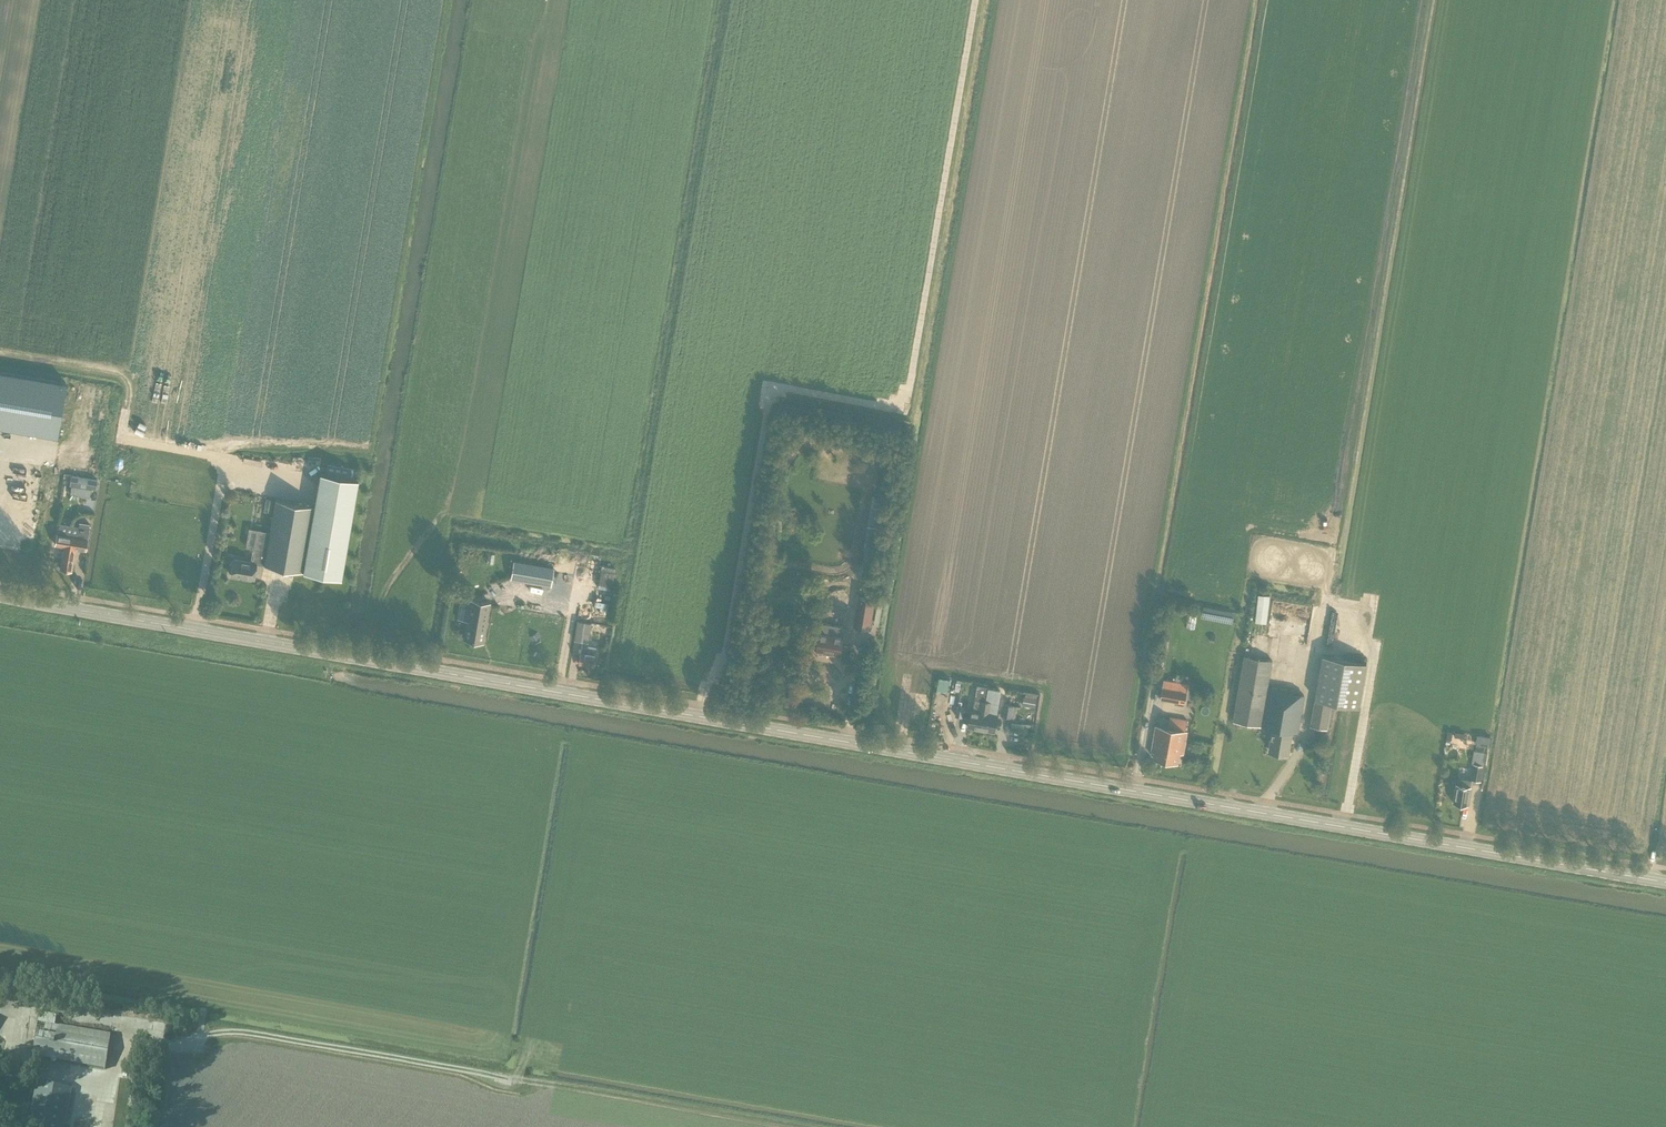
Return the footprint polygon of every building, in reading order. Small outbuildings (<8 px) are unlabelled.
[(58,437),(67,382),(0,371),(0,427),(58,437)] [(108,444),(106,455),(117,457),(121,457),(122,449),(119,448),(119,446),(108,444)] [(318,506),(353,512),(358,479),(323,474),(318,506)] [(81,477),(80,485),(98,488),(99,484),(100,479),(81,477)] [(234,558),(231,575),(254,579),(257,563),(342,578),(353,512),(318,506),(276,499),(270,532),(257,530),(254,547),(252,561),(234,558)] [(88,539),(89,528),(79,527),(77,537),(58,534),(56,545),(65,546),(61,568),(72,570),(76,548),(87,550),(88,539)] [(78,560),(76,572),(83,573),(85,562),(78,560)] [(553,567),(514,561),(510,579),(549,586),(553,567)] [(615,568),(602,566),(599,584),(612,586),(615,568)] [(1266,623),(1270,596),(1259,595),(1256,622),(1266,623)] [(870,628),(874,605),(875,599),(860,596),(855,626),(870,628)] [(491,602),(481,601),(462,597),(458,618),(467,619),(464,638),(484,642),(491,602)] [(841,604),(839,622),(853,624),(854,606),(841,604)] [(587,646),(591,623),(578,621),(575,640),(583,641),(581,652),(579,663),(594,666),(596,655),(596,648),(587,646)] [(822,623),(817,650),(841,654),(846,628),(822,623)] [(539,631),(529,637),(532,641),(542,635),(539,631)] [(1332,701),(1340,703),(1360,706),(1368,662),(1323,655),(1317,691),(1311,725),(1328,728),(1332,701)] [(1273,661),(1259,658),(1245,656),(1234,721),(1261,726),(1273,661)] [(1189,683),(1164,679),(1161,699),(1185,703),(1189,683)] [(970,691),(971,682),(964,681),(963,690),(970,691)] [(977,686),(975,699),(980,700),(987,701),(989,687),(982,686),(977,686)] [(1269,751),(1277,753),(1289,755),(1295,722),(1300,723),(1304,696),(1295,692),(1295,690),(1270,686),(1262,726),(1268,727),(1272,728),(1272,733),(1273,733),(1272,737),(1271,737),(1269,751)] [(1037,698),(1024,696),(1023,705),(1036,707),(1037,698)] [(972,709),(970,727),(983,729),(988,701),(987,701),(980,700),(975,699),(974,710),(972,709)] [(995,731),(998,714),(993,713),(994,702),(988,701),(983,729),(995,731)] [(1014,705),(1010,705),(1005,704),(1003,716),(1012,717),(1014,705)] [(958,706),(957,716),(963,717),(965,707),(958,706)] [(1018,728),(1021,717),(1014,716),(1012,727),(1018,728)] [(1188,731),(1186,731),(1188,720),(1171,717),(1171,719),(1162,718),(1160,726),(1156,725),(1152,751),(1155,752),(1154,758),(1179,762),(1181,753),(1184,754),(1188,731)] [(1474,763),(1471,779),(1472,779),(1481,781),(1484,765),(1474,763)] [(1457,784),(1454,802),(1461,804),(1468,805),(1471,787),(1472,779),(1471,779),(1459,777),(1458,784),(1457,784)] [(110,1035),(54,1025),(56,1015),(39,1012),(37,1022),(32,1057),(104,1069),(110,1035)] [(28,1126),(65,1126),(71,1088),(35,1082),(28,1126)]
